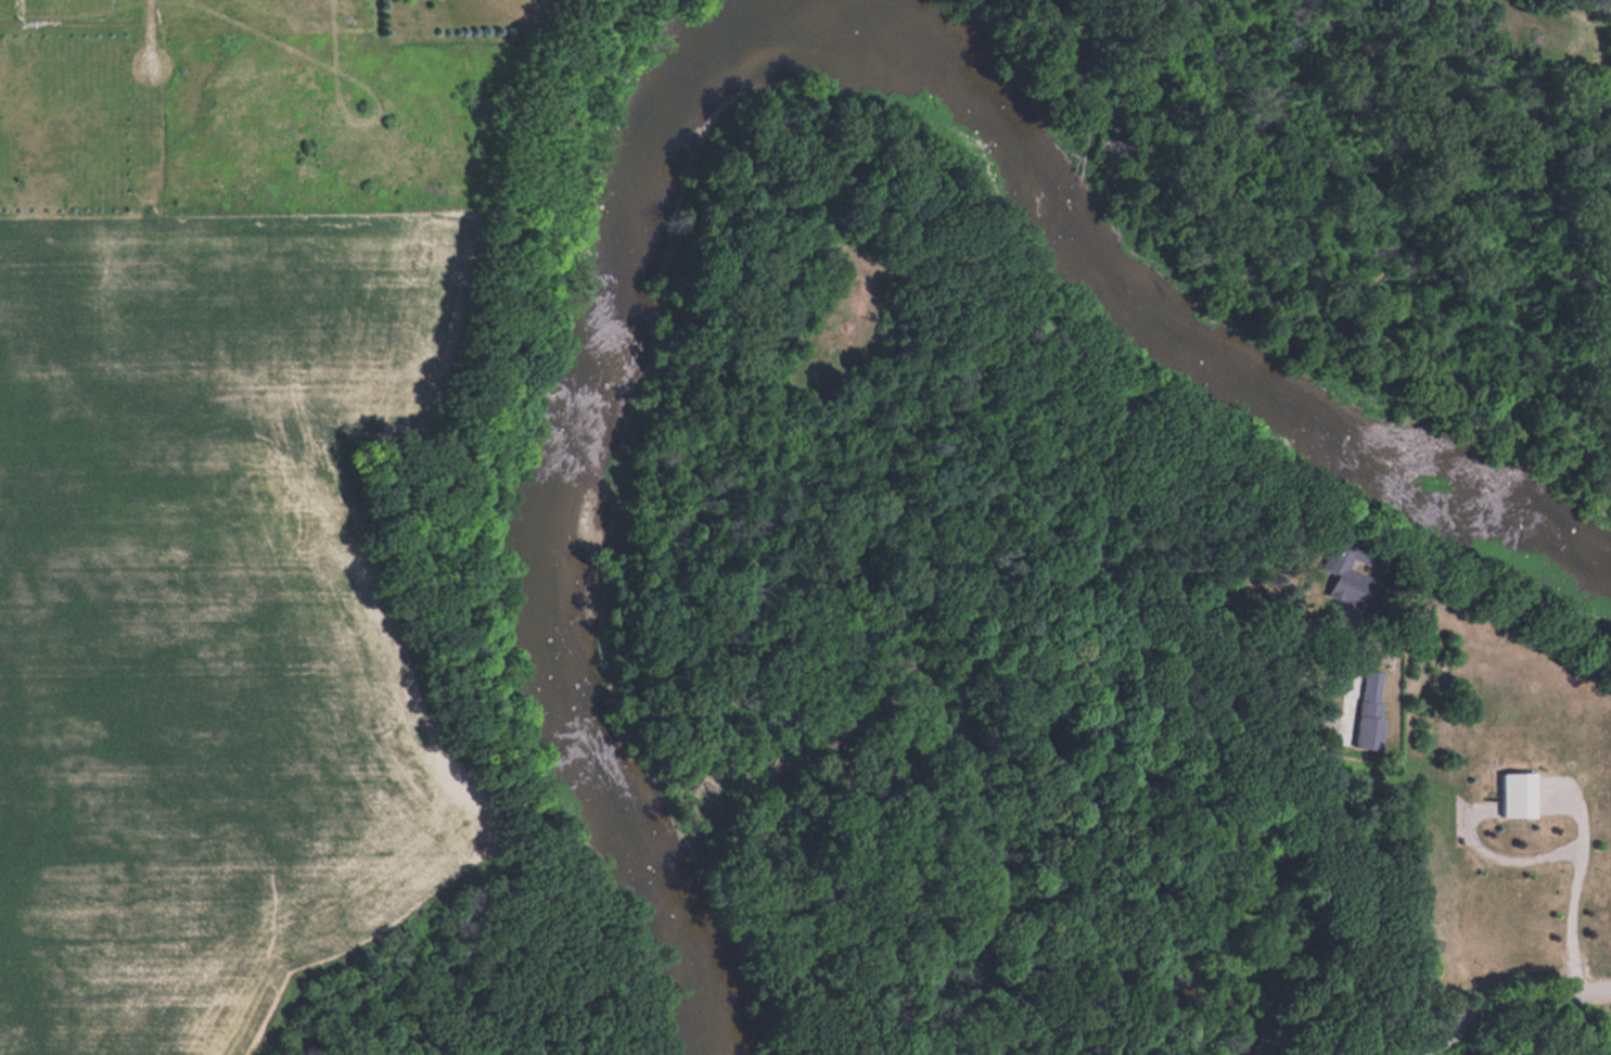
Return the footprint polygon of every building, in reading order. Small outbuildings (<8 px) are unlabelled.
[(1379,749),(1386,671),(1364,669),(1356,747),(1379,749)] [(1504,772),(1504,817),(1538,817),(1538,772),(1504,772)]
